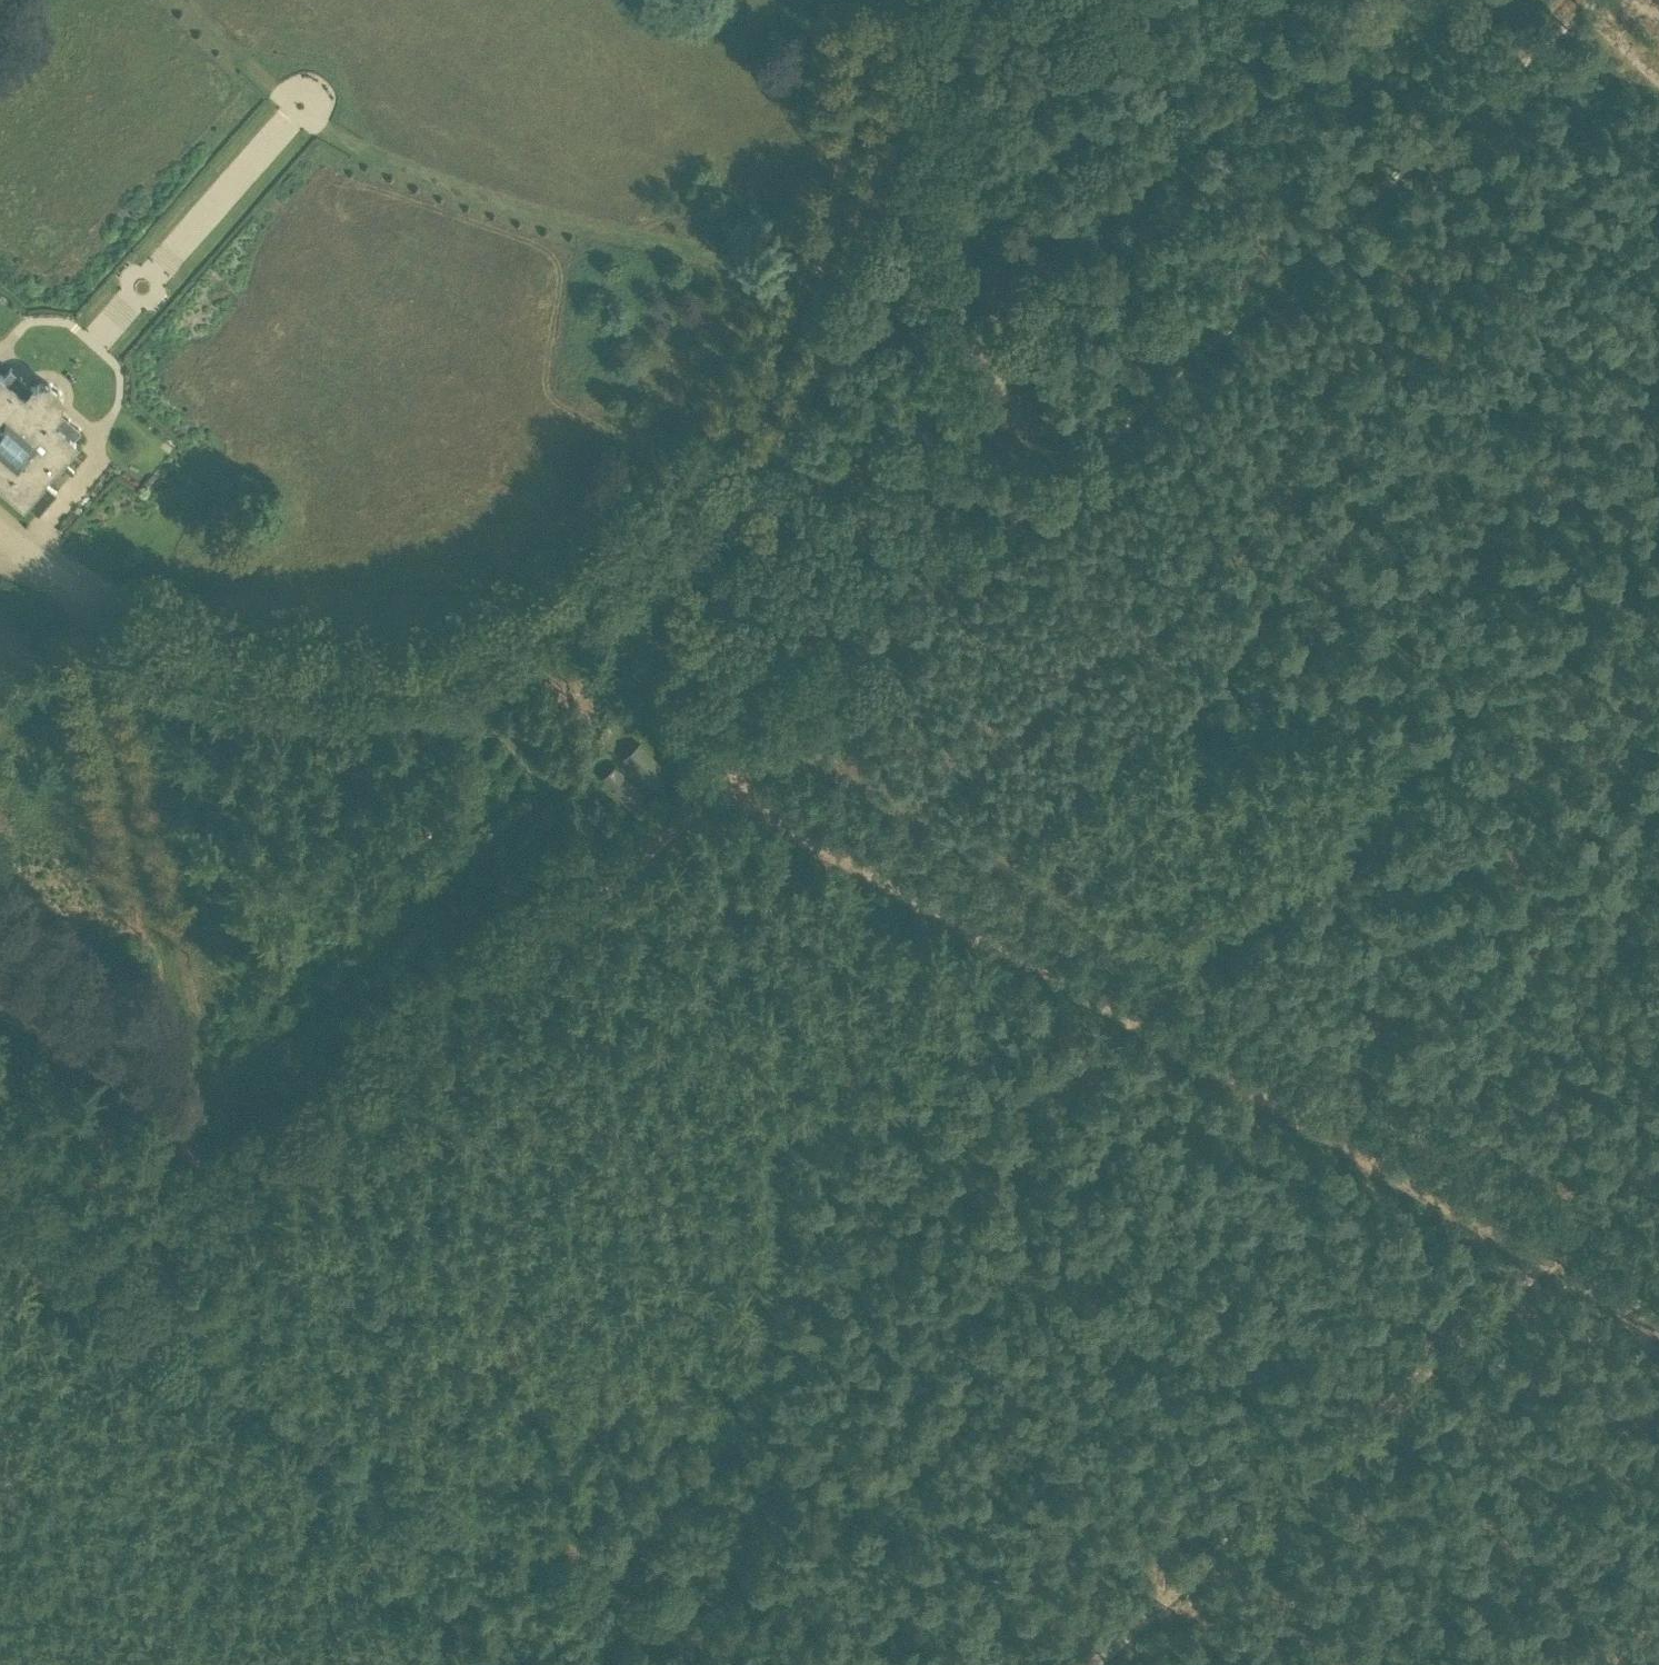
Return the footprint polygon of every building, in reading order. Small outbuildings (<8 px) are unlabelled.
[(11,366),(3,376),(0,374),(0,476),(4,479),(2,481),(36,510),(54,490),(40,477),(56,459),(58,460),(62,455),(64,457),(66,458),(71,456),(74,453),(75,450),(75,445),(73,443),(75,440),(73,438),(81,429),(58,409),(60,407),(63,403),(64,399),(63,395),(62,389),(59,384),(53,380),(49,379),(43,379),(38,381),(34,386),(11,366)] [(667,771),(640,742),(626,755),(652,784),(667,771)] [(616,764),(604,775),(631,805),(643,794),(616,764)]
